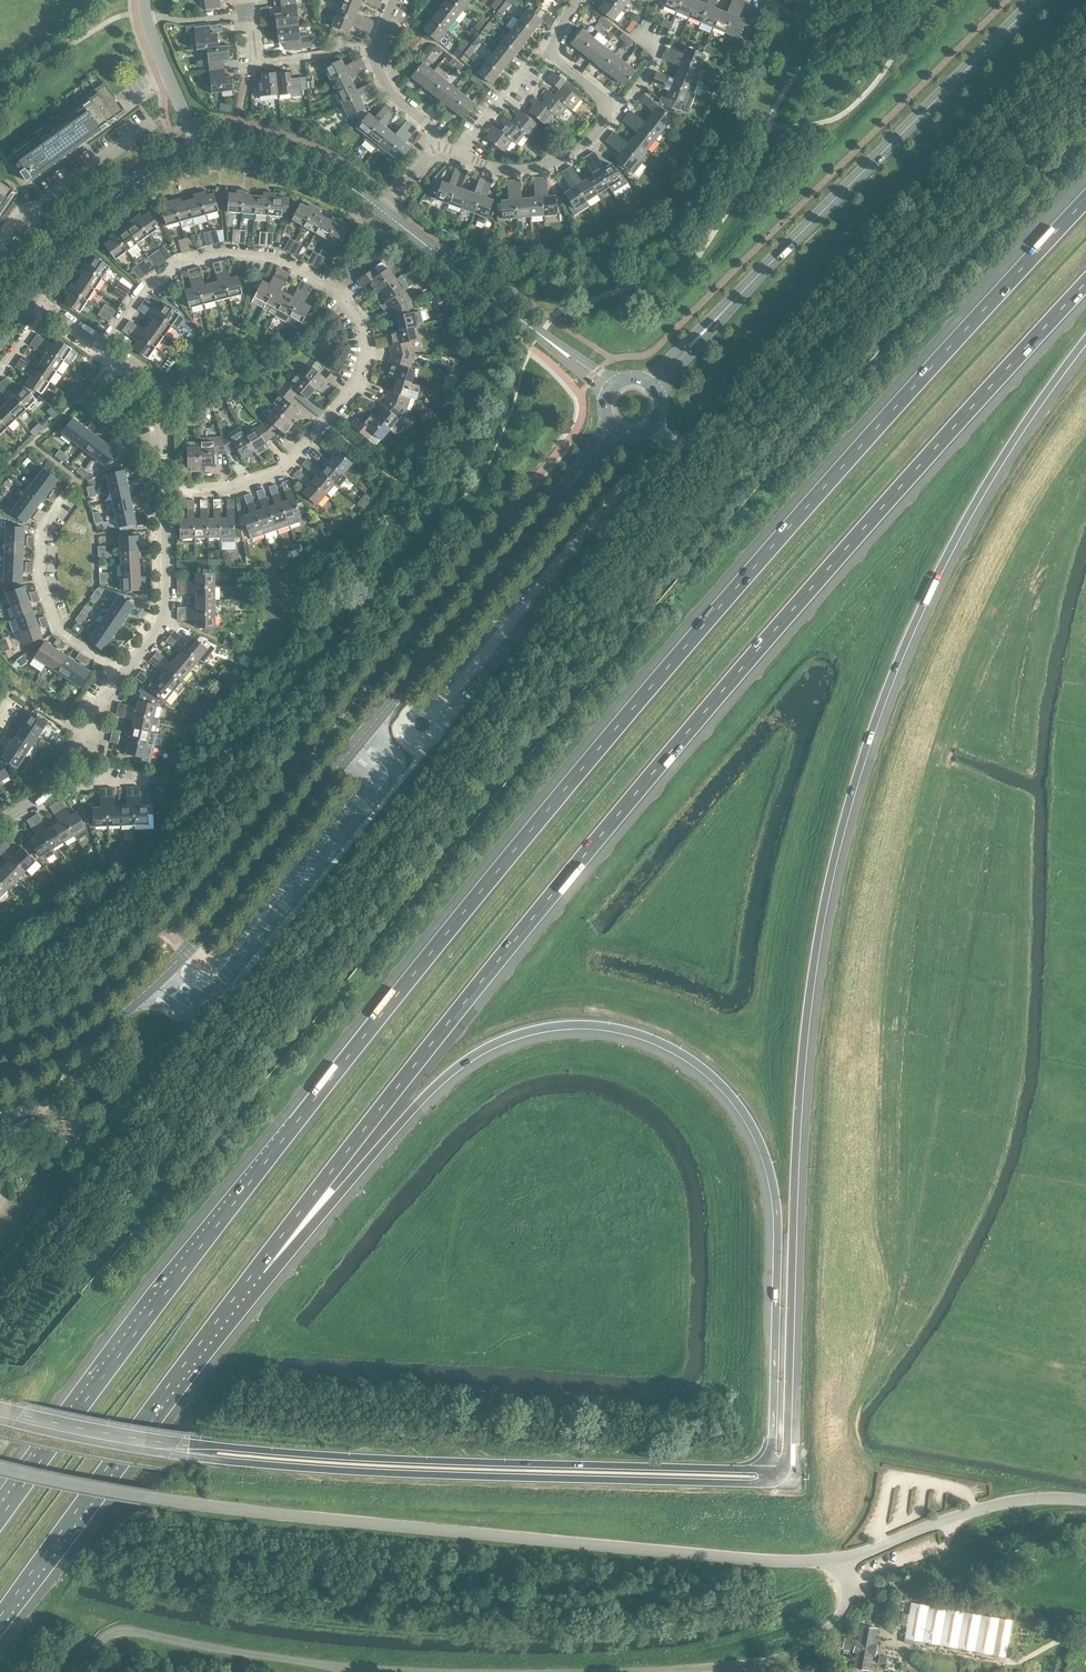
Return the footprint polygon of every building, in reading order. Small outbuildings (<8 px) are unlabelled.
[(205,10),(221,8),(220,0),(204,0),(205,10)] [(342,1),(359,7),(362,1),(379,8),(382,2),(377,0),(340,0),(342,1)] [(441,9),(455,20),(463,10),(451,0),(448,0),(441,9)] [(463,10),(471,0),(451,0),(463,10)] [(499,4),(495,0),(490,6),(495,10),(499,4)] [(506,10),(510,4),(506,0),(501,6),(506,10)] [(622,10),(609,0),(601,0),(604,3),(599,10),(613,21),(622,10)] [(630,0),(609,0),(622,10),(630,0)] [(663,6),(676,12),(681,0),(666,0),(663,6)] [(676,12),(688,17),(696,0),(695,0),(681,0),(676,12)] [(701,22),(710,0),(703,0),(702,3),(696,0),(688,17),(701,22)] [(717,0),(710,0),(701,22),(713,28),(720,11),(714,8),(717,0)] [(720,11),(713,28),(725,33),(739,0),(732,0),(726,13),(720,11)] [(744,0),(739,0),(725,33),(730,35),(738,38),(740,34),(748,37),(754,23),(746,19),(745,21),(743,21),(738,19),(746,1),(744,0)] [(342,1),(337,13),(372,27),(375,21),(357,14),(359,7),(342,1)] [(296,4),(281,6),(282,13),(276,14),(277,28),(299,26),(296,4)] [(506,10),(501,6),(497,12),(502,15),(506,10)] [(551,27),(555,19),(539,6),(536,9),(533,13),(542,20),(542,21),(551,27)] [(455,20),(441,9),(432,19),(447,31),(455,20)] [(542,20),(533,13),(532,12),(528,9),(519,20),(534,31),(542,21),(542,20)] [(372,27),(337,13),(332,26),(349,33),(352,26),(370,33),(372,27)] [(478,21),(483,25),(487,20),(482,16),(478,21)] [(607,20),(602,16),(598,20),(604,25),(607,20)] [(438,42),(447,31),(432,19),(424,30),(438,42)] [(526,42),(534,31),(519,20),(511,30),(526,42)] [(613,25),(607,20),(604,25),(609,29),(613,25)] [(483,25),(478,21),(474,27),(478,31),(483,25)] [(485,27),(489,31),(494,25),(489,21),(485,27)] [(197,50),(207,49),(219,47),(217,34),(211,34),(210,26),(194,28),(197,50)] [(311,36),(300,37),(299,26),(277,28),(279,43),(285,42),(286,50),(312,47),(311,36)] [(489,31),(485,27),(480,32),(485,36),(489,31)] [(594,38),(583,29),(572,44),(582,52),(594,38)] [(526,42),(511,30),(503,41),(517,52),(526,42)] [(628,37),(623,32),(619,37),(625,41),(628,37)] [(466,46),(470,40),(466,37),(461,42),(466,46)] [(628,37),(625,41),(630,45),(634,41),(628,37)] [(327,40),(322,38),(319,47),(324,49),(327,40)] [(582,52),(593,60),(604,46),(594,38),(582,52)] [(503,41),(495,51),(509,63),(517,52),(503,41)] [(466,46),(461,42),(457,48),(462,52),(466,46)] [(473,42),(468,48),(473,52),(477,46),(473,42)] [(230,60),(228,45),(219,47),(207,49),(209,71),(224,69),(223,61),(230,60)] [(442,49),(436,45),(433,50),(438,54),(442,49)] [(116,52),(112,46),(106,51),(110,57),(116,52)] [(603,69),(615,54),(604,46),(593,60),(603,69)] [(684,54),(667,47),(664,53),(699,67),(704,54),(687,47),(684,54)] [(473,52),(468,48),(464,53),(469,57),(473,52)] [(650,54),(644,49),(640,54),(646,58),(650,54)] [(509,63),(495,51),(486,62),(501,73),(509,63)] [(694,79),(699,67),(664,53),(662,59),(679,66),(677,73),(694,79)] [(625,63),(615,54),(603,69),(614,77),(625,63)] [(454,66),(458,62),(452,57),(449,62),(451,64),(454,66)] [(331,79),(365,63),(362,58),(345,65),(342,59),(333,62),(331,59),(321,63),(324,69),(326,68),(331,79)] [(423,62),(412,77),(423,85),(434,71),(423,62)] [(451,71),(454,66),(451,64),(449,62),(448,62),(444,66),(451,71)] [(458,62),(454,66),(460,71),(463,66),(458,62)] [(492,84),(501,73),(486,62),(478,72),(492,84)] [(367,69),(365,63),(331,80),(337,92),(353,84),(350,78),(367,69)] [(625,86),(636,71),(625,63),(614,77),(625,86)] [(437,66),(434,71),(423,85),(433,94),(444,79),(448,74),(437,66)] [(225,77),(224,69),(209,71),(212,93),(234,90),(232,76),(225,77)] [(278,94),(276,73),(276,71),(262,73),(262,80),(254,81),(255,96),(278,94)] [(566,81),(553,71),(547,79),(560,89),(555,95),(568,106),(573,110),(585,94),(567,80),(566,81)] [(291,79),(290,72),(276,73),(278,94),(279,95),(291,94),(291,96),(292,97),(294,98),(301,97),(302,97),(300,78),(291,79)] [(677,73),(674,79),(657,72),(654,78),(695,94),(694,93),(698,81),(694,79),(677,73)] [(479,78),(473,74),(470,79),(475,83),(479,78)] [(479,78),(475,83),(481,87),(484,83),(479,78)] [(654,78),(652,84),(670,91),(667,97),(663,94),(659,99),(677,115),(678,112),(681,110),(686,112),(689,111),(695,94),(654,78)] [(444,79),(433,94),(444,102),(455,87),(444,79)] [(337,92),(342,103),(376,87),(373,82),(356,90),(353,84),(337,92)] [(13,161),(27,181),(32,178),(32,177),(78,143),(123,111),(103,84),(79,101),(11,150),(17,158),(13,161)] [(362,102),(379,93),(376,87),(342,103),(349,116),(365,108),(362,102)] [(454,110),(465,96),(455,87),(444,102),(454,110)] [(547,97),(542,103),(555,114),(559,117),(568,106),(555,95),(546,88),(542,93),(547,97)] [(722,90),(720,96),(728,99),(730,93),(722,90)] [(317,99),(314,93),(308,96),(311,102),(317,99)] [(654,112),(650,117),(664,129),(673,118),(643,94),(639,100),(654,112)] [(476,104),(465,96),(454,110),(465,119),(476,104)] [(529,101),(534,104),(529,111),(546,125),(555,114),(542,103),(533,96),(529,101)] [(375,118),(369,113),(357,128),(368,137),(392,107),(387,103),(385,105),(375,118)] [(368,137),(378,145),(390,130),(385,126),(397,111),(392,107),(368,137)] [(539,125),(517,108),(513,113),(517,116),(512,122),(525,133),(530,136),(539,125)] [(656,139),(664,129),(650,117),(645,123),(632,112),(631,111),(627,116),(656,139)] [(517,144),(525,133),(512,122),(504,115),(500,120),(504,124),(500,130),(513,140),(517,144)] [(647,149),(656,139),(627,116),(622,121),(624,122),(637,133),(633,138),(647,149)] [(407,120),(395,135),(390,130),(378,145),(389,153),(412,124),(407,120)] [(488,127),(492,130),(487,137),(504,151),(513,140),(500,130),(491,123),(488,127)] [(418,128),(412,124),(389,153),(399,162),(411,147),(405,143),(418,128)] [(700,131),(705,135),(709,130),(704,126),(700,131)] [(614,131),(610,136),(639,160),(647,149),(633,138),(629,143),(614,131)] [(639,160),(610,136),(606,142),(621,153),(616,159),(634,174),(643,163),(639,160)] [(538,143),(533,150),(543,158),(548,152),(545,149),(538,143)] [(487,150),(493,154),(497,149),(492,144),(487,150)] [(548,146),(545,149),(548,152),(552,155),(554,152),(548,146)] [(595,152),(589,155),(609,187),(610,186),(613,192),(629,182),(619,171),(616,173),(611,164),(605,168),(596,154),(595,152)] [(680,159),(685,163),(690,158),(684,154),(680,159)] [(609,187),(589,155),(583,159),(594,175),(588,178),(598,194),(609,187)] [(436,199),(449,203),(462,168),(456,166),(455,169),(449,184),(442,181),(442,182),(436,180),(430,196),(436,198),(436,199)] [(572,166),(566,169),(589,206),(590,206),(587,201),(598,194),(588,178),(582,182),(572,166)] [(461,188),(468,170),(462,168),(449,203),(462,208),(468,191),(461,188)] [(589,206),(566,169),(561,173),(571,189),(565,193),(572,205),(568,207),(574,216),(589,206)] [(462,208),(474,212),(487,177),(481,175),(480,177),(474,193),(468,191),(462,208)] [(486,197),(493,180),(487,177),(474,212),(480,215),(477,221),(485,224),(493,200),(486,197)] [(547,177),(540,178),(543,215),(557,214),(556,195),(548,196),(547,181),(547,177)] [(535,197),(529,198),(530,217),(543,215),(540,178),(534,178),(535,197)] [(502,200),(503,212),(497,212),(498,223),(504,222),(504,219),(517,218),(514,180),(507,181),(509,200),(502,200)] [(529,198),(522,198),(520,180),(514,180),(517,218),(530,217),(529,198)] [(13,190),(0,181),(0,210),(13,190)] [(237,194),(229,193),(227,212),(241,213),(243,191),(237,191),(237,194)] [(241,213),(254,214),(256,196),(249,195),(250,192),(243,191),(241,213)] [(205,192),(199,194),(205,215),(218,211),(214,193),(206,195),(205,192)] [(263,193),(263,197),(256,196),(254,214),(268,216),(270,194),(263,193)] [(193,195),(194,199),(187,201),(192,218),(205,215),(199,194),(193,195)] [(277,194),(270,194),(268,216),(281,217),(282,211),(288,211),(289,199),(276,198),(277,194)] [(179,222),(192,218),(187,201),(180,203),(179,199),(173,201),(179,222)] [(167,202),(168,206),(161,208),(166,225),(179,222),(173,201),(167,202)] [(307,208),(301,204),(293,220),(304,227),(315,208),(309,205),(307,208)] [(625,210),(630,220),(641,214),(636,204),(625,210)] [(320,211),(315,208),(304,227),(316,233),(325,217),(319,214),(320,211)] [(148,235),(160,227),(149,212),(143,217),(141,214),(136,218),(148,235)] [(331,221),(325,217),(316,233),(328,240),(338,221),(333,218),(331,221)] [(138,243),(148,235),(136,218),(130,222),(132,225),(127,229),(138,243)] [(342,226),(343,224),(338,221),(328,240),(340,246),(349,230),(342,226)] [(119,230),(114,234),(127,251),(138,243),(127,229),(121,233),(119,230)] [(216,229),(210,231),(213,244),(220,243),(216,229)] [(595,233),(599,239),(605,235),(602,229),(595,233)] [(213,244),(210,231),(204,233),(207,246),(213,244)] [(109,238),(111,241),(105,245),(116,260),(127,251),(114,234),(109,238)] [(191,236),(184,238),(188,251),(194,249),(191,236)] [(188,251),(184,238),(178,240),(181,253),(188,251)] [(296,241),(290,238),(284,250),(289,253),(296,241)] [(302,245),(296,241),(289,253),(295,256),(302,245)] [(158,249),(166,260),(172,256),(164,245),(158,249)] [(158,249),(153,253),(161,264),(166,260),(158,249)] [(307,262),(313,266),(319,254),(313,251),(307,262)] [(319,254),(313,266),(319,269),(325,257),(319,254)] [(90,264),(87,262),(84,267),(102,279),(110,267),(95,257),(90,264)] [(145,276),(156,268),(148,257),(137,265),(145,276)] [(231,278),(226,260),(219,261),(228,298),(242,294),(238,276),(231,278)] [(218,281),(211,283),(216,301),(228,298),(219,261),(213,263),(218,281)] [(383,262),(357,280),(362,287),(370,282),(378,293),(382,290),(396,280),(395,279),(383,262)] [(145,276),(137,265),(131,269),(139,280),(145,276)] [(201,270),(200,266),(194,268),(203,304),(216,301),(211,283),(204,285),(201,270)] [(95,290),(102,279),(84,267),(81,273),(83,274),(80,280),(95,290)] [(189,308),(203,304),(194,268),(187,269),(192,288),(185,290),(189,308)] [(283,271),(278,268),(269,285),(263,282),(251,302),(264,308),(266,304),(283,271)] [(289,274),(283,271),(266,304),(271,306),(268,312),(275,316),(286,294),(280,291),(289,274)] [(399,276),(395,279),(396,280),(382,290),(389,300),(385,303),(390,310),(411,300),(403,290),(407,288),(399,276)] [(88,301),(95,290),(80,280),(79,281),(76,286),(73,284),(69,289),(88,301)] [(127,294),(131,289),(119,281),(116,287),(127,294)] [(293,298),(286,294),(275,316),(286,322),(287,321),(307,284),(302,281),(293,298)] [(307,284),(287,321),(299,328),(311,307),(304,304),(313,287),(307,284)] [(127,294),(116,287),(112,292),(123,300),(127,294)] [(66,295),(69,297),(65,302),(79,311),(81,312),(88,301),(69,289),(66,295)] [(160,310),(145,298),(141,304),(172,326),(180,315),(165,304),(160,310)] [(411,300),(390,310),(392,319),(397,318),(400,330),(413,327),(422,325),(419,312),(413,313),(411,300)] [(116,311),(105,303),(101,309),(113,317),(116,311)] [(164,337),(172,326),(141,304),(137,309),(153,320),(149,326),(164,337)] [(113,317),(101,309),(97,315),(109,322),(113,317)] [(157,347),(164,337),(149,326),(145,331),(130,320),(126,325),(157,347)] [(157,347),(126,325),(122,331),(137,342),(133,348),(148,359),(157,347)] [(415,336),(413,327),(400,330),(391,332),(392,336),(394,345),(389,346),(391,355),(414,355),(411,341),(416,340),(415,336)] [(272,332),(270,336),(271,338),(272,341),(275,341),(277,341),(280,336),(277,332),(272,332)] [(37,334),(36,336),(34,339),(64,360),(72,349),(57,338),(53,344),(40,336),(37,334)] [(286,339),(281,336),(278,342),(284,344),(286,339)] [(46,355),(42,361),(57,371),(64,360),(34,339),(30,345),(46,355)] [(414,355),(391,355),(388,363),(393,365),(389,378),(399,381),(410,384),(414,371),(410,370),(414,355)] [(57,371),(42,361),(38,367),(23,357),(22,356),(19,361),(49,382),(57,371)] [(41,394),(49,382),(19,361),(15,367),(16,368),(30,377),(26,384),(41,394)] [(311,366),(302,377),(314,388),(318,391),(327,381),(331,384),(336,378),(324,368),(320,374),(311,366)] [(87,369),(84,374),(90,378),(94,373),(87,369)] [(286,381),(281,387),(293,396),(297,391),(306,398),(314,388),(302,377),(298,374),(290,384),(286,381)] [(19,391),(6,378),(1,382),(27,409),(36,400),(24,386),(19,391)] [(389,391),(386,399),(411,411),(412,407),(407,406),(410,398),(415,400),(416,398),(418,398),(421,396),(423,390),(421,387),(410,384),(399,381),(395,393),(389,391)] [(27,409),(1,382),(0,384),(0,391),(9,400),(4,405),(17,418),(27,409)] [(293,396),(281,387),(276,392),(280,395),(271,406),(275,409),(289,420),(297,409),(288,402),(293,396)] [(212,401),(215,409),(222,406),(219,398),(212,401)] [(202,402),(198,403),(198,410),(213,407),(211,399),(202,402)] [(411,411),(386,399),(381,405),(384,409),(380,413),(397,428),(400,431),(402,428),(402,425),(401,424),(402,422),(398,419),(405,411),(410,414),(412,412),(411,411)] [(8,427),(17,418),(4,405),(0,409),(0,419),(8,427)] [(182,409),(183,418),(192,417),(192,409),(182,409)] [(275,409),(263,424),(273,437),(279,430),(284,433),(293,423),(289,420),(275,409)] [(356,419),(351,425),(368,439),(373,434),(381,439),(389,429),(393,433),(393,432),(395,433),(398,433),(400,431),(397,428),(380,413),(376,418),(372,415),(364,426),(356,419)] [(84,427),(73,418),(62,433),(73,441),(84,427)] [(40,423),(41,425),(44,428),(49,423),(44,419),(40,423)] [(263,424),(245,435),(254,450),(256,454),(269,447),(265,442),(273,437),(263,424)] [(240,426),(228,433),(221,437),(226,453),(237,446),(242,456),(254,450),(245,435),(244,435),(240,426)] [(95,435),(84,427),(73,441),(83,450),(95,435)] [(30,431),(33,434),(35,436),(38,433),(33,428),(30,431)] [(94,458),(105,443),(95,435),(83,450),(94,458)] [(200,437),(200,441),(201,448),(202,465),(215,464),(215,453),(226,453),(221,437),(213,437),(200,437)] [(335,457),(330,461),(330,462),(344,474),(353,464),(324,440),(320,445),(335,457)] [(187,441),(188,448),(188,460),(180,460),(181,475),(188,475),(188,470),(202,470),(202,465),(201,448),(200,441),(187,441)] [(116,452),(105,443),(94,458),(105,466),(116,452)] [(59,458),(64,453),(60,449),(55,455),(59,458)] [(330,462),(316,449),(311,455),(326,467),(322,472),(336,484),(335,484),(339,487),(348,477),(344,474),(330,462)] [(64,453),(59,458),(64,462),(68,456),(64,453)] [(307,459),(303,465),(317,477),(313,482),(327,494),(335,484),(336,484),(322,472),(307,459)] [(81,465),(76,471),(80,475),(85,469),(81,465)] [(58,480),(43,469),(35,480),(49,491),(58,480)] [(85,469),(80,475),(85,478),(89,472),(85,469)] [(299,469),(294,475),(309,487),(304,493),(318,505),(327,494),(313,482),(299,469)] [(106,475),(109,488),(127,484),(124,471),(106,475)] [(41,501),(49,491),(35,480),(27,490),(41,501)] [(289,481),(282,483),(288,500),(282,502),(289,520),(291,526),(299,523),(301,520),(301,518),(300,516),(301,515),(297,504),(289,481)] [(112,501),(130,497),(127,484),(109,488),(112,501)] [(277,485),(270,487),(276,505),(270,507),(276,525),(278,530),(291,526),(289,520),(282,502),(277,485)] [(55,488),(52,492),(58,497),(61,492),(55,488)] [(270,507),(264,489),(257,492),(263,509),(257,511),(264,529),(265,534),(278,530),(276,525),(270,507)] [(41,501),(27,490),(18,501),(33,512),(41,501)] [(58,497),(52,492),(49,496),(55,501),(58,497)] [(250,513),(243,516),(251,539),(265,534),(264,529),(257,511),(251,493),(245,496),(250,513)] [(133,510),(130,497),(112,501),(115,514),(133,510)] [(214,518),(208,519),(208,537),(221,537),(222,537),(221,518),(221,499),(214,499),(214,518)] [(221,518),(222,537),(221,537),(221,542),(235,542),(234,499),(227,499),(227,518),(221,518)] [(194,500),(187,500),(187,519),(180,519),(180,538),(195,537),(195,519),(194,500)] [(201,519),(195,519),(195,537),(208,537),(208,519),(207,500),(200,500),(201,519)] [(357,503),(364,509),(367,506),(360,500),(357,503)] [(25,523),(33,512),(18,501),(10,512),(25,523)] [(39,509),(36,513),(42,518),(45,514),(39,509)] [(357,514),(351,509),(348,513),(353,518),(357,514)] [(118,528),(136,524),(133,510),(115,514),(118,528)] [(36,513),(33,518),(39,522),(42,518),(36,513)] [(6,527),(5,541),(23,541),(24,528),(6,527)] [(334,534),(330,529),(324,533),(328,538),(334,534)] [(138,550),(137,537),(119,538),(120,551),(138,550)] [(22,555),(23,541),(5,541),(4,554),(22,555)] [(139,563),(138,550),(120,551),(121,564),(139,563)] [(4,554),(4,567),(22,568),(22,555),(4,554)] [(221,566),(221,559),(208,559),(208,567),(221,566)] [(121,564),(121,578),(139,577),(139,563),(121,564)] [(22,568),(4,567),(3,581),(21,582),(22,568)] [(177,578),(177,587),(215,587),(215,573),(208,573),(208,570),(204,570),(204,573),(196,573),(196,582),(193,582),(189,578),(177,578)] [(122,591),(140,590),(139,577),(121,578),(122,591)] [(6,593),(11,606),(28,600),(23,587),(6,593)] [(196,600),(215,600),(215,587),(177,587),(177,594),(196,593),(196,600)] [(93,593),(99,597),(102,593),(96,589),(93,593)] [(93,593),(90,598),(96,602),(99,597),(93,593)] [(115,594),(109,603),(112,605),(111,607),(126,617),(134,606),(119,595),(118,596),(115,594)] [(11,606),(15,619),(33,612),(28,600),(11,606)] [(215,614),(215,600),(196,600),(196,607),(177,607),(177,614),(215,614)] [(111,607),(104,618),(119,628),(126,617),(111,607)] [(78,615),(84,619),(87,615),(81,611),(78,615)] [(33,612),(15,619),(20,631),(37,625),(33,612)] [(215,614),(177,614),(177,620),(180,620),(197,620),(197,628),(215,628),(215,614)] [(78,615),(75,619),(81,624),(84,619),(78,615)] [(119,628),(104,618),(96,628),(111,639),(119,628)] [(42,637),(37,625),(20,631),(24,644),(25,644),(30,650),(44,639),(43,637),(42,637)] [(104,650),(111,639),(96,628),(90,637),(89,639),(88,640),(104,650)] [(174,631),(170,636),(199,660),(208,649),(194,638),(189,643),(176,633),(174,631)] [(199,660),(170,636),(166,641),(181,653),(176,659),(191,670),(199,660)] [(58,646),(62,640),(58,637),(53,643),(58,646)] [(230,647),(233,641),(228,639),(225,637),(222,644),(230,647)] [(6,638),(0,640),(0,646),(2,652),(10,649),(6,638)] [(44,639),(30,650),(35,657),(34,657),(46,665),(56,650),(45,642),(44,639)] [(67,643),(62,640),(58,646),(62,649),(67,643)] [(67,657),(56,650),(46,665),(57,672),(67,657)] [(84,655),(80,652),(76,658),(80,661),(84,655)] [(182,680),(191,670),(176,659),(172,664),(157,652),(153,657),(182,680)] [(89,658),(84,655),(80,661),(85,664),(89,658)] [(21,667),(27,663),(22,656),(16,660),(21,667)] [(79,664),(67,657),(57,672),(69,679),(79,664)] [(182,680),(153,657),(149,662),(164,674),(159,679),(179,695),(187,685),(182,681),(182,680)] [(90,672),(79,664),(69,679),(79,686),(81,687),(90,672)] [(239,678),(225,666),(219,674),(233,686),(239,678)] [(155,684),(140,672),(136,678),(144,684),(139,691),(141,692),(158,701),(160,698),(165,702),(166,700),(171,704),(179,695),(159,679),(155,684)] [(214,689),(219,693),(224,688),(221,685),(216,685),(214,689)] [(60,690),(54,686),(50,693),(56,697),(60,690)] [(119,704),(117,710),(153,719),(154,717),(157,705),(158,701),(141,692),(139,701),(137,708),(119,704)] [(153,719),(117,710),(116,716),(134,721),(132,727),(150,732),(152,725),(157,726),(159,724),(160,719),(154,717),(153,719)] [(19,714),(16,718),(40,734),(47,722),(32,712),(27,719),(19,714)] [(40,734),(16,718),(13,723),(21,728),(17,735),(33,745),(40,734)] [(113,730),(111,736),(154,746),(157,733),(150,732),(132,727),(131,734),(113,730)] [(25,756),(33,745),(17,735),(13,741),(5,736),(2,740),(25,756)] [(149,764),(154,746),(111,736),(110,743),(113,743),(128,747),(126,754),(141,757),(140,762),(149,764)] [(2,740),(0,743),(0,745),(7,750),(2,758),(18,768),(25,756),(2,740)] [(9,775),(0,762),(0,781),(9,775)] [(127,807),(120,807),(121,825),(134,825),(134,830),(135,830),(134,825),(133,787),(126,788),(127,807)] [(140,806),(139,787),(133,787),(134,825),(135,830),(154,830),(153,814),(148,815),(147,806),(140,806)] [(94,826),(108,826),(106,788),(100,789),(101,808),(93,808),(88,809),(88,815),(90,821),(94,821),(94,826)] [(114,807),(113,788),(106,788),(108,826),(121,825),(120,807),(114,807)] [(55,803),(75,834),(78,840),(89,833),(86,828),(86,827),(77,812),(70,816),(60,799),(55,803)] [(55,803),(49,806),(59,822),(54,826),(63,841),(75,834),(55,803)] [(38,813),(32,817),(52,848),(63,841),(54,826),(48,830),(38,813)] [(52,848),(32,817),(26,820),(36,836),(27,842),(31,849),(34,847),(40,856),(41,855),(42,857),(43,859),(45,859),(47,858),(55,853),(52,848)] [(5,841),(3,839),(0,843),(0,845),(26,870),(35,860),(22,847),(17,853),(5,841)] [(26,870),(0,845),(0,854),(8,862),(3,867),(16,879),(26,870)] [(7,889),(16,879),(3,867),(0,870),(0,882),(7,889)] [(50,892),(53,890),(49,884),(45,886),(50,892)] [(982,1615),(911,1602),(905,1638),(975,1651),(982,1615)] [(878,1628),(860,1624),(858,1639),(844,1637),(842,1648),(844,1648),(853,1650),(853,1652),(855,1652),(855,1654),(852,1667),(870,1670),(872,1656),(875,1656),(877,1643),(875,1643),(878,1628)]
